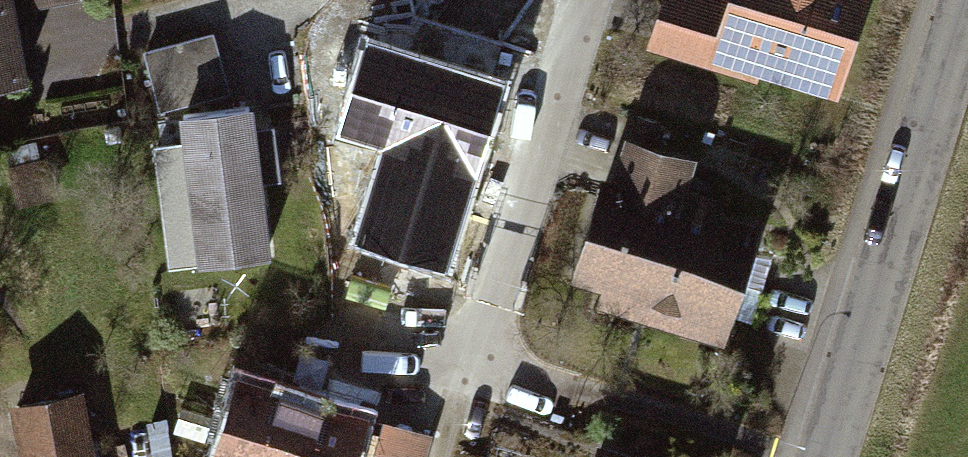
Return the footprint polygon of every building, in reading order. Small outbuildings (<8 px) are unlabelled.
[(40,87),(25,10),(78,0),(0,0),(0,95),(40,87)] [(737,0),(667,0),(650,59),(853,115),(885,0),(741,0),(741,1),(737,0)] [(406,24),(374,33),(349,112),(397,127),(366,225),(439,248),(501,54),(406,24)] [(219,37),(147,56),(164,120),(236,102),(219,37)] [(266,112),(190,120),(206,269),(283,261),(266,112)] [(711,163),(631,138),(586,287),(616,296),(609,317),(737,355),(773,238),(696,214),(711,163)] [(248,376),(221,456),(366,456),(379,419),(248,376)] [(4,410),(10,456),(79,456),(72,401),(4,410)] [(393,425),(384,456),(434,456),(439,438),(393,425)]
